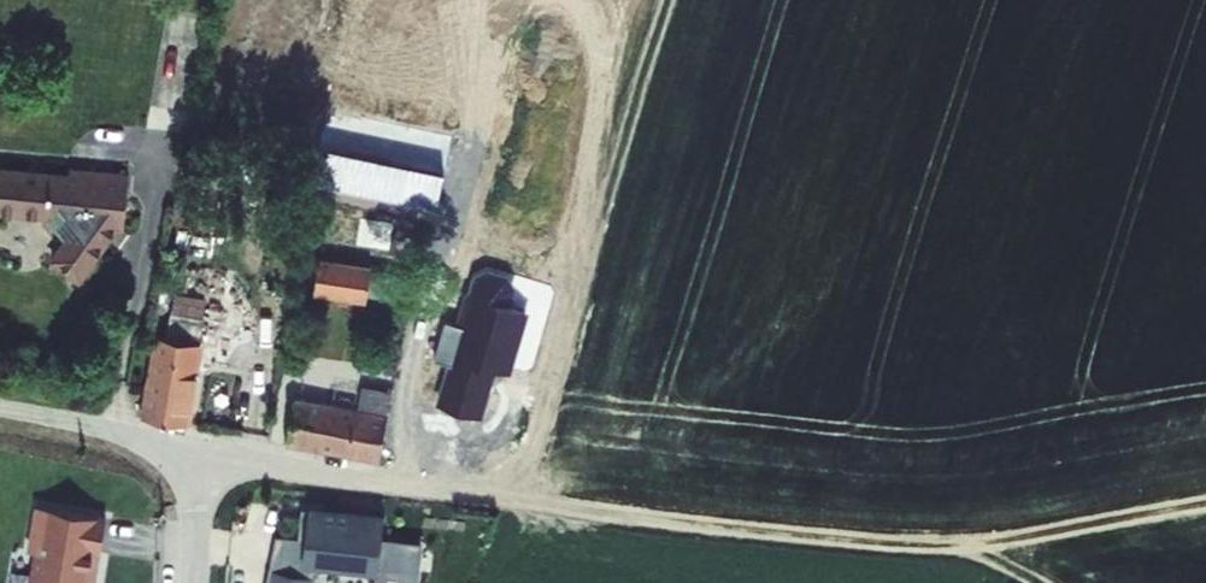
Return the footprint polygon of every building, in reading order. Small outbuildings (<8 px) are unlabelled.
[(20,143),(11,185),(67,197),(80,225),(64,243),(89,264),(132,217),(140,218),(152,161),(92,149),(91,158),(20,143)] [(328,255),(320,290),(375,301),(383,264),(328,255)] [(383,264),(375,301),(420,310),(429,272),(383,264)] [(187,292),(183,311),(218,318),(221,299),(187,292)] [(168,336),(153,413),(199,423),(214,340),(179,333),(178,338),(168,336)] [(306,396),(296,443),(387,461),(405,384),(358,375),(356,385),(319,378),(315,398),(306,396)] [(57,530),(48,574),(55,576),(53,582),(110,582),(111,577),(118,579),(125,545),(57,530)]
